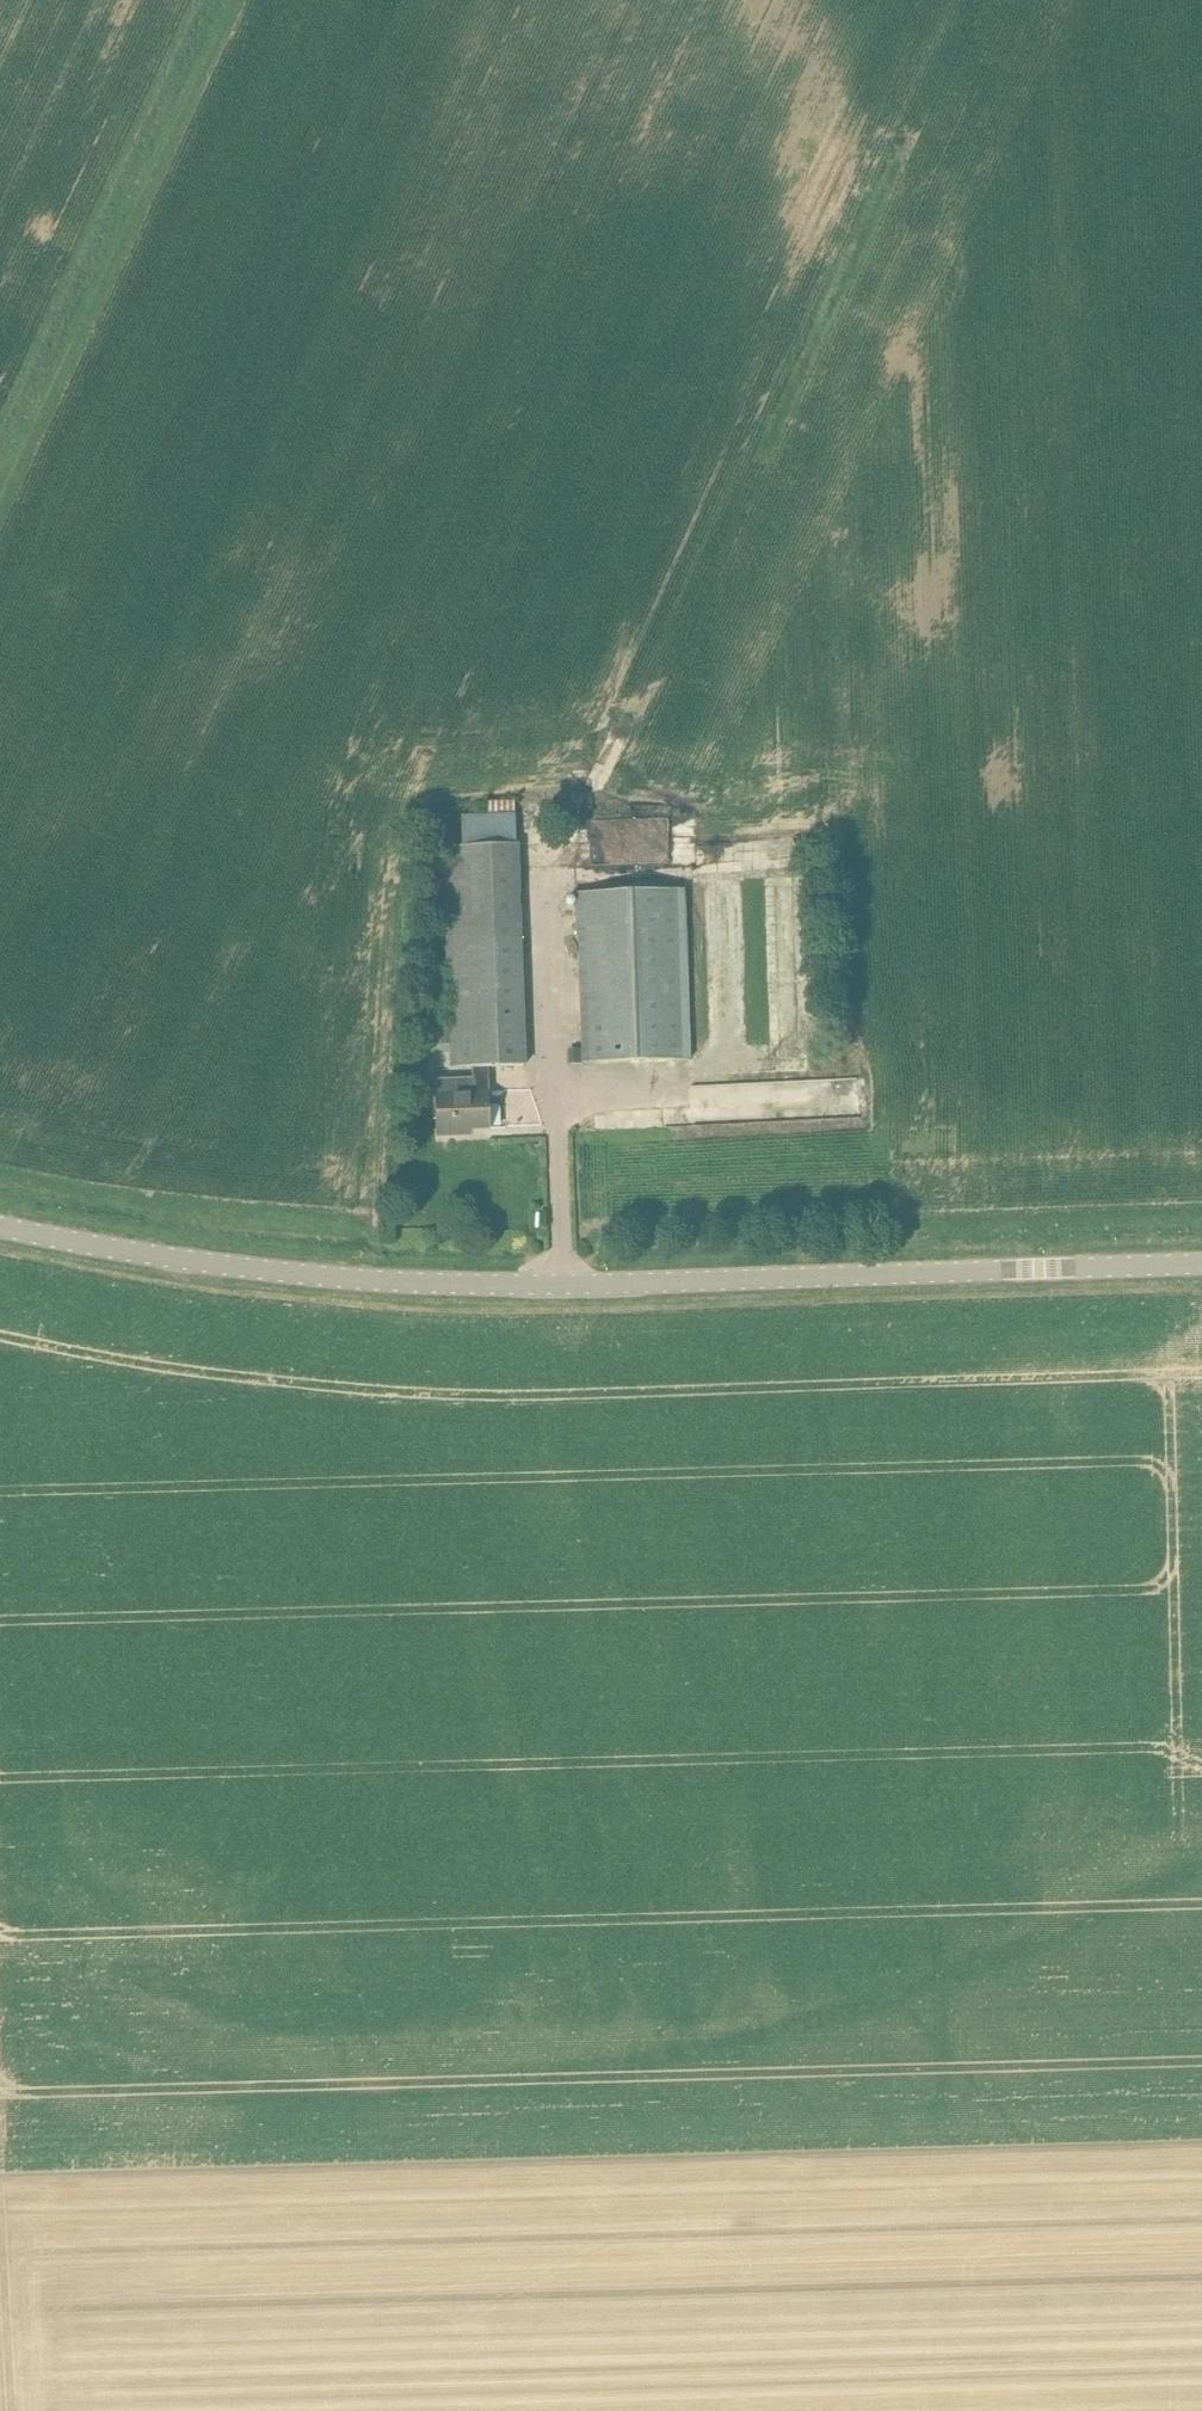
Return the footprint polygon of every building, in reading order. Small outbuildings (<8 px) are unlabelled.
[(440,850),(446,1028),(430,1028),(431,1045),(446,1044),(447,1069),(519,1066),(512,848),(440,850)] [(689,1060),(689,1036),(684,891),(578,895),(583,1063),(689,1060)] [(767,1079),(768,1112),(860,1110),(859,1078),(767,1079)] [(489,1128),(489,1105),(488,1090),(436,1092),(437,1111),(438,1135),(458,1135),(458,1130),(489,1128)]
